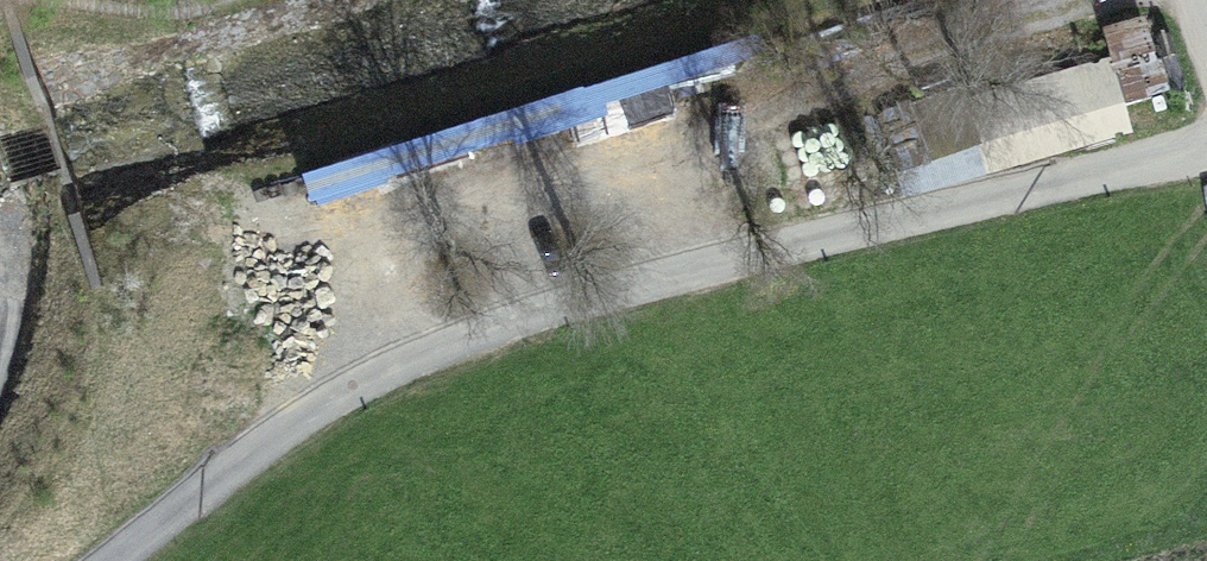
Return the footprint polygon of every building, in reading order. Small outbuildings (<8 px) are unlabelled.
[(1090,72),(874,130),(885,172),(1102,114),(1090,72)]
